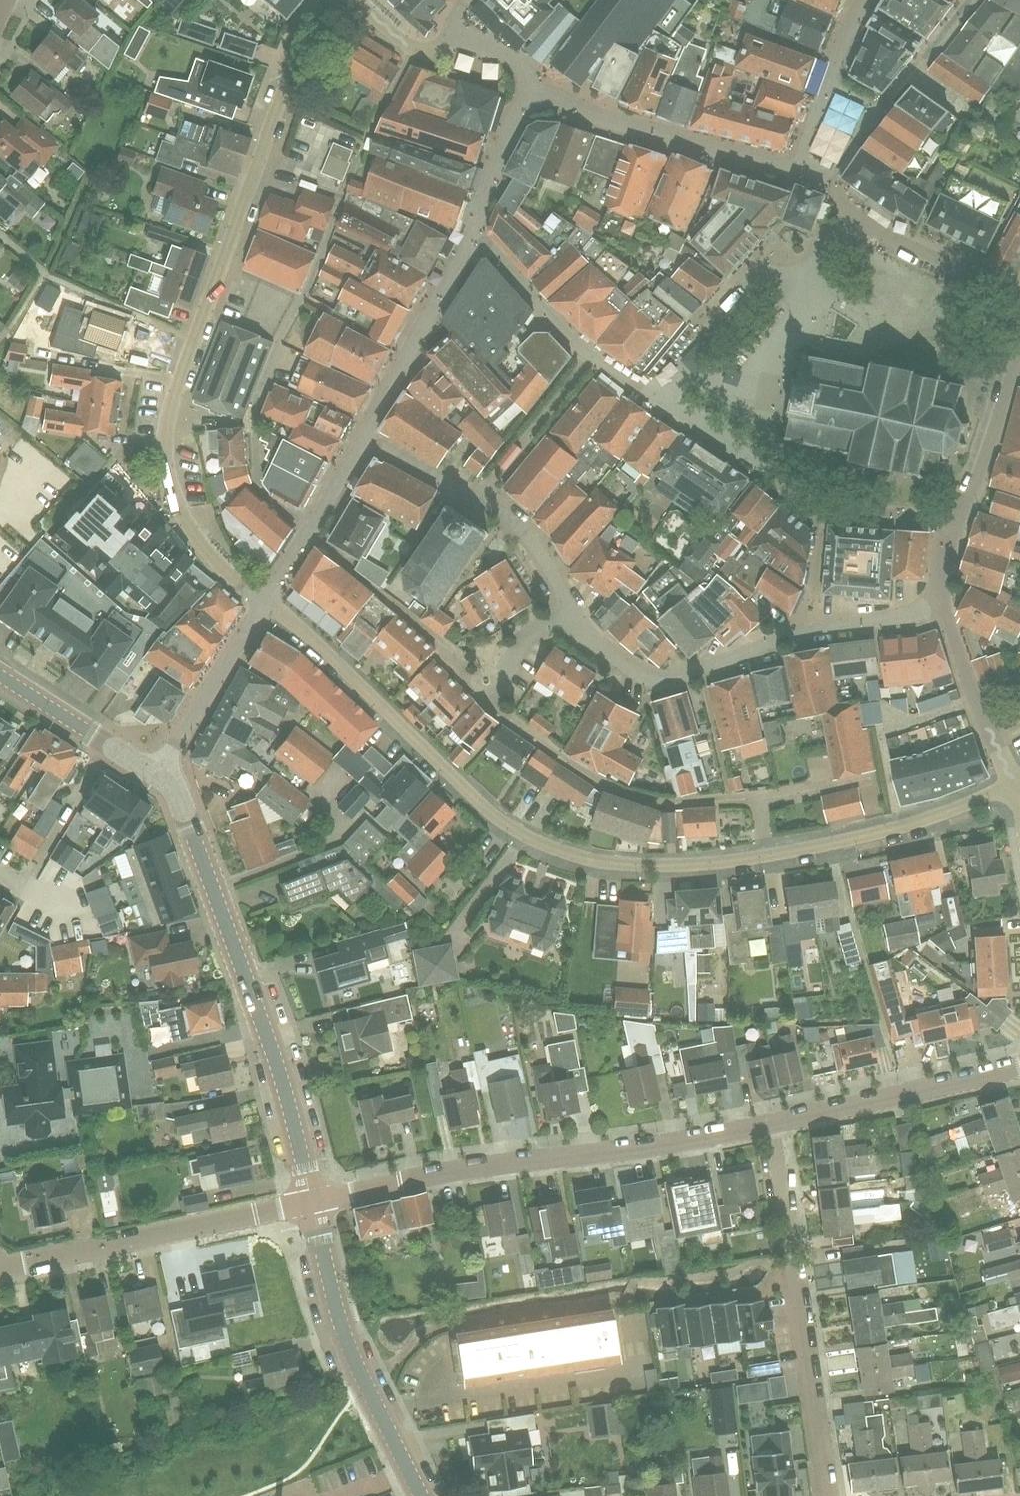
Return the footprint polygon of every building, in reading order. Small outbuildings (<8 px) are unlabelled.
[(97,32),(89,25),(91,22),(97,15),(79,0),(67,0),(55,15),(72,29),(66,36),(88,53),(89,52),(95,45),(102,36),(97,32)] [(147,8),(152,2),(150,0),(137,0),(147,8)] [(190,0),(163,0),(158,5),(177,20),(192,1),(190,0)] [(284,17),(283,17),(285,19),(286,17),(296,5),(297,4),(300,0),(264,0),(284,17)] [(447,1),(446,0),(390,0),(389,1),(397,8),(396,9),(427,37),(435,28),(429,21),(447,1)] [(657,24),(674,0),(486,0),(500,13),(498,14),(504,20),(510,26),(511,24),(528,40),(529,39),(530,38),(533,41),(526,50),(528,51),(534,43),(542,49),(548,54),(542,62),(543,63),(549,55),(554,59),(551,64),(583,88),(589,80),(595,84),(594,88),(619,100),(640,54),(636,52),(657,24)] [(692,4),(686,0),(674,0),(657,24),(670,33),(692,4)] [(744,17),(749,4),(738,0),(733,0),(728,14),(743,20),(744,17)] [(763,24),(797,37),(796,39),(821,49),(834,18),(788,0),(752,0),(749,4),(744,17),(763,24)] [(846,0),(804,0),(837,16),(846,0)] [(879,9),(894,18),(926,40),(952,5),(944,0),(885,0),(879,9)] [(1014,12),(990,0),(988,0),(945,55),(944,55),(967,71),(992,88),(1019,46),(1019,15),(1014,12)] [(1019,11),(1019,0),(1001,0),(1019,11)] [(915,54),(925,41),(878,11),(870,26),(915,54)] [(215,32),(182,21),(178,33),(211,44),(215,32)] [(659,115),(689,125),(705,78),(699,76),(707,52),(689,45),(696,35),(683,25),(672,40),(685,48),(673,75),(659,115)] [(138,28),(130,41),(140,47),(148,33),(138,28)] [(882,94),(914,55),(871,29),(850,75),(882,94)] [(623,102),(654,114),(663,93),(680,50),(682,47),(654,32),(643,60),(623,102)] [(78,48),(75,54),(74,54),(77,51),(65,41),(62,45),(50,34),(32,55),(57,76),(66,65),(77,74),(86,63),(84,62),(89,56),(78,48)] [(225,35),(221,48),(251,58),(255,45),(225,35)] [(375,104),(378,106),(398,71),(387,64),(392,54),(365,37),(345,71),(373,88),(368,97),(367,99),(375,104)] [(710,58),(713,59),(734,66),(736,67),(805,93),(805,92),(809,93),(813,80),(810,79),(812,72),(815,73),(819,64),(816,63),(817,59),(779,45),(778,47),(751,37),(746,51),(740,49),(739,52),(716,43),(710,58)] [(992,88),(990,90),(1019,98),(1019,46),(992,88)] [(453,50),(451,62),(484,67),(486,55),(453,50)] [(944,55),(945,55),(943,54),(928,71),(980,105),(990,90),(992,88),(967,71),(944,55)] [(736,67),(734,66),(713,59),(712,64),(713,64),(692,126),(787,149),(796,120),(806,95),(765,80),(757,101),(748,99),(746,105),(726,99),(736,67)] [(242,101),(250,77),(208,63),(201,84),(159,77),(153,93),(210,113),(215,100),(239,108),(242,101)] [(435,75),(412,68),(393,105),(416,113),(417,110),(486,132),(498,95),(462,84),(462,85),(435,76),(435,75)] [(12,90),(14,92),(12,94),(38,116),(46,123),(53,114),(58,113),(60,111),(63,113),(71,104),(75,100),(67,93),(63,98),(32,71),(25,79),(22,77),(19,77),(11,86),(12,90)] [(913,88),(897,106),(944,137),(957,118),(936,104),(913,88)] [(165,120),(171,101),(150,94),(144,113),(165,120)] [(438,120),(416,113),(393,105),(378,134),(429,150),(477,164),(485,135),(438,120)] [(897,105),(884,121),(934,156),(946,138),(944,137),(897,106),(897,105)] [(33,160),(41,167),(59,145),(23,116),(10,131),(2,124),(1,125),(0,125),(0,156),(10,165),(18,172),(21,169),(26,168),(31,162),(29,159),(30,158),(33,160)] [(182,118),(175,138),(205,148),(206,144),(244,156),(250,136),(220,125),(218,130),(182,118)] [(934,156),(884,121),(873,135),(863,149),(896,171),(908,178),(916,183),(920,176),(934,156)] [(535,186),(560,125),(558,124),(539,123),(530,127),(506,173),(514,176),(500,203),(515,215),(518,211),(522,205),(535,186)] [(574,188),(593,135),(562,125),(543,176),(574,188)] [(468,189),(476,167),(379,136),(372,152),(468,189)] [(585,170),(606,178),(619,143),(597,137),(585,170)] [(173,145),(170,154),(183,159),(237,176),(244,156),(206,144),(205,148),(175,138),(173,145)] [(627,249),(640,222),(669,157),(630,146),(607,207),(612,209),(598,236),(627,249)] [(115,162),(131,168),(136,153),(120,147),(115,162)] [(320,168),(341,175),(347,156),(327,149),(320,168)] [(908,178),(896,171),(863,149),(853,162),(842,178),(848,182),(851,185),(869,197),(871,198),(895,215),(896,215),(898,211),(918,224),(929,201),(949,161),(942,157),(927,181),(920,176),(916,183),(908,178)] [(696,204),(712,169),(674,153),(648,215),(685,231),(696,204)] [(401,207),(414,171),(379,158),(369,186),(352,181),(348,190),(348,191),(370,198),(377,200),(376,201),(390,206),(390,205),(401,207)] [(795,193),(722,169),(713,197),(728,202),(691,242),(705,255),(705,256),(728,277),(773,229),(770,226),(775,221),(778,218),(785,220),(785,221),(813,232),(826,195),(812,190),(798,185),(795,193)] [(162,221),(205,235),(215,204),(186,194),(190,180),(184,178),(162,170),(154,192),(164,195),(163,198),(169,200),(162,221)] [(414,171),(401,207),(454,227),(467,191),(459,188),(414,171)] [(1009,202),(966,182),(953,175),(943,195),(929,224),(987,251),(1002,217),(1009,202)] [(6,202),(20,213),(34,195),(17,181),(11,188),(5,183),(6,182),(0,177),(0,209),(6,202)] [(310,225),(325,230),(335,202),(305,191),(300,206),(271,197),(261,226),(304,240),(310,225)] [(368,201),(370,198),(348,191),(345,204),(347,205),(336,224),(394,254),(428,273),(447,238),(414,219),(413,220),(368,201)] [(578,228),(592,237),(602,217),(583,204),(582,205),(572,198),(565,218),(571,222),(571,223),(578,228)] [(537,234),(546,224),(522,205),(518,211),(515,215),(537,234)] [(1015,214),(988,264),(1010,274),(1019,253),(1019,205),(1015,214)] [(546,224),(537,234),(534,238),(499,206),(490,227),(492,235),(530,278),(559,249),(565,243),(570,238),(577,229),(577,228),(555,213),(546,224)] [(171,245),(177,247),(181,236),(149,226),(145,237),(171,245)] [(564,255),(533,282),(551,302),(600,344),(629,366),(637,365),(652,346),(664,332),(671,338),(680,327),(682,325),(684,322),(647,291),(649,289),(646,287),(651,281),(639,272),(621,292),(616,287),(633,268),(603,248),(604,245),(592,237),(578,228),(577,229),(570,238),(565,243),(559,249),(564,255)] [(301,294),(316,255),(259,230),(245,270),(301,294)] [(681,253),(678,252),(667,247),(663,256),(683,268),(673,277),(706,302),(723,282),(681,253)] [(199,281),(208,257),(185,249),(184,248),(182,248),(180,254),(169,250),(163,266),(162,268),(169,270),(199,281)] [(333,249),(327,262),(364,281),(409,307),(426,277),(382,251),(382,252),(376,248),(365,269),(357,265),(358,262),(333,249)] [(158,297),(173,303),(190,308),(199,281),(169,270),(162,268),(163,266),(132,254),(127,267),(148,274),(149,270),(153,271),(166,276),(158,297)] [(551,382),(531,362),(513,383),(497,365),(508,355),(502,348),(512,340),(510,338),(524,326),(533,312),(485,258),(443,322),(453,332),(430,354),(493,422),(516,401),(527,412),(551,382)] [(407,310),(351,281),(352,279),(325,265),(320,276),(347,289),(333,314),(389,344),(407,310)] [(649,289),(647,291),(687,323),(702,306),(660,272),(651,281),(646,287),(649,289)] [(47,280),(36,297),(50,306),(60,289),(47,280)] [(247,321),(269,333),(288,297),(266,285),(247,321)] [(124,304),(148,315),(149,311),(155,296),(146,293),(130,287),(124,304)] [(50,347),(67,351),(72,336),(98,345),(115,351),(125,321),(93,310),(91,315),(75,309),(67,332),(57,329),(50,347)] [(350,328),(325,314),(305,355),(332,366),(333,363),(373,384),(391,350),(349,329),(350,328)] [(260,378),(273,342),(240,329),(223,322),(193,398),(195,399),(214,406),(212,410),(221,413),(223,410),(241,417),(244,418),(255,390),(260,378)] [(531,362),(551,382),(571,356),(549,333),(536,334),(522,347),(521,352),(531,362)] [(917,369),(914,368),(912,374),(875,366),(873,360),(870,361),(872,367),(872,368),(872,371),(843,365),(840,365),(835,364),(807,358),(804,355),(802,357),(805,359),(800,381),(798,380),(798,381),(797,380),(796,385),(797,386),(794,399),(791,412),(790,411),(789,416),(791,416),(791,417),(793,417),(788,437),(784,439),(786,442),(789,439),(832,449),(853,454),(853,457),(848,462),(850,464),(855,460),(892,469),(890,475),(893,475),(895,469),(917,474),(921,479),(924,477),(920,473),(920,469),(937,473),(941,452),(943,452),(944,458),(947,458),(946,452),(959,444),(964,447),(966,445),(961,441),(964,426),(969,426),(969,423),(963,423),(955,412),(961,387),(964,386),(962,383),(959,385),(940,380),(941,375),(938,374),(937,380),(916,375),(917,369)] [(356,415),(371,388),(302,357),(290,385),(356,415)] [(443,417),(463,397),(430,363),(408,389),(443,417)] [(77,402),(118,409),(122,382),(89,377),(90,372),(53,366),(50,383),(70,387),(79,388),(77,402)] [(577,453),(620,399),(595,380),(552,432),(577,453)] [(306,424),(315,402),(315,401),(276,385),(264,414),(291,426),(289,430),(286,432),(281,429),(277,437),(330,462),(341,440),(306,424)] [(1004,452),(1019,456),(1019,390),(1004,452)] [(380,432),(437,466),(462,434),(441,420),(406,393),(380,432)] [(28,395),(24,415),(38,418),(42,398),(28,395)] [(593,467),(638,406),(625,396),(587,448),(577,460),(567,476),(577,485),(592,466),(593,467)] [(80,430),(113,436),(118,409),(77,402),(75,415),(46,410),(42,429),(79,435),(80,430)] [(306,424),(341,440),(353,420),(315,402),(306,424)] [(638,406),(593,467),(599,471),(606,462),(612,467),(650,415),(638,406)] [(466,465),(479,475),(505,440),(474,411),(459,427),(479,447),(466,465)] [(655,418),(624,459),(647,476),(679,433),(655,418)] [(246,465),(244,429),(208,432),(210,452),(221,451),(223,467),(246,465)] [(330,463),(330,462),(277,437),(263,430),(260,440),(272,446),(266,459),(270,461),(264,473),(268,475),(264,483),(273,495),(299,510),(304,509),(304,507),(305,508),(330,463)] [(747,481),(749,479),(682,434),(653,473),(663,479),(657,489),(675,501),(674,502),(694,516),(701,505),(721,518),(747,481)] [(552,537),(591,497),(577,485),(567,476),(564,474),(577,460),(549,436),(505,489),(536,515),(533,518),(552,537)] [(93,449),(76,467),(87,477),(103,458),(93,449)] [(991,484),(1015,492),(1014,496),(997,490),(990,512),(1019,521),(1019,462),(999,455),(991,484)] [(371,460),(366,468),(369,471),(356,494),(418,528),(422,522),(438,492),(376,459),(376,461),(371,460)] [(240,541),(268,505),(248,487),(251,483),(247,468),(224,474),(229,489),(237,497),(222,514),(227,529),(240,541)] [(107,473),(50,540),(86,571),(94,563),(105,572),(97,581),(114,596),(121,587),(150,612),(183,571),(194,557),(194,556),(191,560),(165,538),(167,535),(151,520),(148,523),(137,514),(138,513),(117,495),(123,488),(107,473)] [(642,487),(633,480),(627,488),(636,495),(642,487)] [(701,585),(706,590),(707,588),(718,574),(722,569),(731,557),(722,568),(709,561),(741,518),(748,524),(736,538),(747,546),(779,504),(754,482),(732,510),(732,511),(717,531),(711,526),(707,532),(704,530),(683,557),(685,559),(678,568),(700,586),(701,585)] [(591,497),(552,537),(551,538),(568,565),(618,510),(598,490),(591,497)] [(389,573),(362,556),(385,518),(355,500),(331,541),(361,559),(355,570),(379,588),(389,573)] [(268,505),(240,541),(237,545),(265,569),(294,528),(268,505)] [(750,549),(772,564),(803,586),(813,533),(782,507),(750,548),(750,549)] [(434,529),(424,543),(405,572),(408,589),(428,602),(429,610),(422,620),(443,636),(454,621),(438,609),(489,534),(469,521),(449,508),(434,529)] [(1019,527),(1019,526),(978,514),(969,544),(1011,557),(1011,556),(1019,559),(1019,548),(1014,546),(1019,527)] [(572,573),(588,584),(615,550),(608,545),(618,530),(611,524),(599,539),(572,573)] [(829,524),(823,595),(889,600),(895,530),(829,524)] [(894,578),(922,579),(928,533),(900,531),(894,578)] [(150,612),(146,618),(125,613),(40,538),(37,542),(0,587),(0,602),(3,604),(0,609),(0,624),(21,638),(25,633),(44,645),(42,647),(54,655),(55,653),(74,665),(70,671),(98,689),(105,679),(121,689),(142,658),(144,659),(164,632),(165,633),(216,581),(215,581),(214,581),(195,558),(194,557),(183,571),(150,612)] [(1000,593),(1009,561),(968,548),(960,573),(972,576),(970,583),(1000,593)] [(771,567),(772,564),(750,549),(746,554),(750,557),(744,566),(731,557),(722,569),(718,574),(732,585),(737,590),(746,600),(747,599),(748,599),(765,611),(767,614),(777,605),(789,613),(803,588),(771,567)] [(372,644),(373,643),(396,615),(373,595),(317,550),(296,585),(347,628),(350,624),(356,628),(343,646),(360,660),(372,644)] [(622,582),(631,589),(636,593),(646,581),(630,569),(635,562),(615,550),(588,584),(608,597),(609,597),(622,582)] [(461,617),(462,619),(519,583),(506,562),(477,580),(482,588),(461,601),(468,613),(461,617)] [(690,606),(706,590),(701,585),(700,586),(678,568),(674,566),(643,592),(664,617),(660,620),(690,657),(715,636),(690,606)] [(737,590),(732,585),(718,574),(707,588),(706,590),(690,606),(715,636),(722,644),(740,628),(747,634),(755,626),(759,630),(767,622),(748,599),(747,599),(746,600),(737,590)] [(187,688),(242,606),(216,581),(165,633),(164,632),(144,659),(187,688)] [(622,599),(631,589),(622,582),(609,597),(608,597),(590,617),(604,631),(628,605),(622,599)] [(519,583),(462,619),(470,631),(473,629),(490,618),(485,612),(494,607),(497,613),(503,622),(532,604),(519,583)] [(1019,636),(1019,637),(1019,604),(1010,599),(1006,608),(970,589),(957,614),(990,632),(995,623),(1019,636)] [(634,653),(639,648),(660,666),(676,649),(658,627),(633,605),(610,631),(634,653)] [(396,670),(409,681),(436,650),(396,615),(373,643),(372,644),(389,659),(393,655),(402,663),(396,670)] [(938,630),(918,635),(932,677),(932,679),(952,673),(938,630)] [(352,746),(354,749),(376,726),(298,651),(267,632),(248,662),(280,681),(282,680),(282,679),(352,746)] [(917,635),(901,638),(907,680),(908,680),(932,677),(918,635),(917,635)] [(901,638),(881,640),(887,685),(909,682),(908,680),(907,680),(901,638)] [(837,686),(852,684),(851,675),(878,672),(874,642),(832,647),(837,686)] [(796,694),(834,685),(829,647),(787,655),(796,694)] [(974,677),(1002,673),(998,648),(971,652),(974,677)] [(557,692),(576,663),(555,649),(535,678),(557,692)] [(430,705),(454,681),(434,662),(410,686),(430,705)] [(576,663),(557,692),(577,706),(596,676),(576,663)] [(268,684),(269,683),(242,667),(227,695),(264,715),(279,723),(287,708),(270,699),(276,688),(268,684)] [(783,668),(752,674),(758,707),(790,701),(783,668)] [(723,750),(763,739),(757,717),(756,707),(750,675),(708,687),(723,739),(721,739),(723,750)] [(164,722),(166,719),(170,718),(173,713),(172,710),(182,695),(156,677),(141,699),(144,702),(134,716),(144,723),(151,713),(164,722)] [(454,681),(430,705),(450,725),(474,701),(454,681)] [(861,729),(857,704),(857,702),(837,705),(834,685),(796,694),(801,718),(823,713),(835,780),(874,771),(867,728),(861,729)] [(687,693),(652,703),(671,765),(674,777),(686,773),(691,772),(692,773),(696,785),(707,782),(700,760),(699,760),(691,736),(699,733),(687,693)] [(270,740),(279,723),(264,715),(227,695),(209,726),(244,747),(253,731),(270,740)] [(575,738),(574,737),(566,752),(605,774),(608,770),(630,782),(642,761),(619,748),(637,718),(598,696),(575,738)] [(454,730),(475,748),(498,723),(477,704),(454,730)] [(413,722),(421,714),(413,706),(405,714),(413,722)] [(757,713),(767,746),(793,739),(783,706),(757,713)] [(421,714),(413,722),(422,731),(430,722),(421,714)] [(529,723),(538,731),(545,721),(536,714),(529,723)] [(3,760),(8,753),(21,735),(13,730),(14,729),(0,721),(0,757),(3,760)] [(545,721),(538,731),(548,738),(555,728),(545,721)] [(296,725),(285,739),(324,770),(335,756),(296,725)] [(252,773),(265,784),(256,795),(291,823),(309,801),(273,773),(258,761),(245,749),(244,748),(244,747),(209,726),(192,757),(193,757),(191,760),(192,763),(199,767),(202,765),(203,763),(213,768),(213,773),(220,777),(224,775),(229,778),(236,764),(252,773)] [(520,770),(535,748),(502,726),(487,747),(520,770)] [(58,739),(46,731),(44,733),(37,728),(31,737),(25,733),(16,748),(22,752),(0,786),(0,789),(12,797),(35,761),(42,765),(58,739)] [(951,743),(968,785),(989,777),(972,735),(951,743)] [(58,739),(42,765),(49,770),(28,800),(42,809),(62,779),(68,783),(76,770),(70,767),(78,755),(72,751),(73,749),(58,739)] [(324,770),(285,739),(273,754),(312,785),(324,770)] [(968,785),(951,743),(931,751),(948,793),(968,785)] [(459,766),(469,754),(460,745),(450,757),(459,766)] [(354,749),(352,746),(339,760),(344,765),(342,766),(359,781),(356,785),(358,787),(341,806),(351,816),(369,798),(376,804),(383,796),(390,802),(375,818),(388,830),(431,782),(402,756),(392,767),(371,747),(362,757),(354,749)] [(542,789),(559,765),(538,751),(521,774),(542,789)] [(948,793),(931,751),(925,754),(915,756),(925,800),(939,797),(948,793)] [(893,761),(903,805),(925,800),(915,756),(893,761)] [(681,797),(684,796),(697,792),(696,786),(692,773),(691,772),(686,773),(674,777),(671,765),(665,768),(668,780),(672,778),(678,797),(681,797)] [(582,806),(594,788),(559,766),(544,788),(567,803),(570,798),(582,806)] [(107,822),(127,792),(104,777),(79,814),(102,830),(107,822)] [(827,822),(864,814),(859,789),(822,797),(827,822)] [(127,792),(107,822),(129,837),(150,807),(127,791),(127,792)] [(453,811),(444,804),(445,799),(439,794),(435,795),(431,792),(411,817),(416,821),(402,837),(420,854),(409,868),(427,884),(449,859),(432,844),(431,839),(453,811)] [(621,835),(632,804),(604,795),(593,825),(621,835)] [(292,838),(272,846),(269,840),(256,800),(226,811),(231,824),(248,869),(297,850),(292,838)] [(678,838),(676,813),(661,814),(662,815),(658,814),(658,813),(632,804),(621,835),(648,844),(652,830),(660,833),(659,843),(678,842),(678,838)] [(676,811),(676,813),(678,838),(717,835),(715,808),(676,811)] [(365,863),(367,865),(388,840),(366,820),(344,843),(365,863)] [(31,861),(45,838),(21,823),(7,847),(16,852),(31,861)] [(167,835),(124,851),(133,876),(176,861),(167,835)] [(952,857),(960,853),(952,835),(944,839),(952,857)] [(94,841),(89,848),(99,855),(104,848),(94,841)] [(1000,861),(997,862),(994,842),(961,848),(963,859),(968,858),(969,865),(968,866),(974,896),(997,892),(996,884),(1004,882),(1000,861)] [(386,885),(364,864),(365,863),(344,843),(313,855),(319,871),(280,885),(287,904),(327,890),(328,895),(338,891),(353,904),(370,886),(396,911),(404,902),(386,885)] [(50,857),(62,866),(70,853),(57,844),(50,857)] [(936,853),(913,858),(924,912),(934,910),(929,885),(942,882),(936,853)] [(908,889),(913,914),(924,912),(913,858),(889,862),(895,892),(908,889)] [(142,901),(185,886),(176,861),(133,876),(142,901)] [(109,872),(101,875),(105,886),(113,883),(109,872)] [(404,902),(416,914),(428,902),(398,873),(386,885),(404,902)] [(866,902),(888,898),(883,875),(861,880),(866,902)] [(500,886),(488,919),(490,931),(502,935),(511,927),(511,926),(530,933),(530,934),(532,946),(543,950),(552,942),(564,909),(562,897),(551,893),(541,901),(522,894),(523,894),(520,882),(509,878),(500,886)] [(809,886),(814,917),(824,915),(826,931),(836,930),(846,966),(861,961),(856,944),(844,947),(838,926),(836,914),(838,914),(833,882),(809,886)] [(765,883),(730,888),(734,912),(724,914),(727,945),(729,964),(746,963),(743,929),(771,926),(765,883)] [(152,927),(194,911),(185,886),(142,901),(152,927)] [(804,919),(814,917),(809,886),(786,890),(791,921),(794,936),(806,934),(804,919)] [(98,889),(86,893),(89,900),(100,896),(98,889)] [(696,891),(701,947),(713,947),(713,935),(711,935),(710,923),(721,922),(719,890),(696,891)] [(701,950),(701,947),(696,891),(676,892),(676,900),(667,900),(669,920),(670,919),(671,925),(668,925),(669,930),(657,931),(657,954),(701,950)] [(956,895),(940,899),(946,927),(962,923),(956,895)] [(15,907),(0,898),(0,933),(15,907)] [(620,901),(618,932),(615,931),(613,950),(628,952),(628,959),(648,960),(651,922),(646,921),(648,903),(635,902),(633,899),(626,899),(624,901),(620,901)] [(119,919),(116,911),(95,919),(98,927),(119,919)] [(864,931),(880,928),(877,915),(861,919),(864,931)] [(888,949),(919,943),(914,919),(883,925),(888,949)] [(50,973),(49,963),(53,963),(49,948),(49,943),(51,940),(12,921),(6,932),(34,946),(35,973),(50,973)] [(970,963),(1009,961),(1008,946),(1004,947),(1003,936),(1002,936),(1001,928),(973,930),(975,949),(970,950),(970,963)] [(379,929),(355,936),(335,942),(338,953),(313,960),(323,993),(369,980),(365,965),(387,959),(379,929)] [(947,931),(928,940),(945,953),(955,949),(947,931)] [(783,932),(768,934),(768,935),(773,964),(786,962),(787,961),(783,932)] [(197,958),(193,956),(191,943),(168,948),(167,940),(165,933),(130,940),(135,967),(150,964),(154,982),(159,980),(161,989),(183,985),(181,976),(197,973),(196,968),(198,965),(197,958)] [(597,954),(599,936),(574,934),(573,952),(597,954)] [(80,970),(74,943),(49,948),(53,963),(55,976),(80,970)] [(418,987),(444,982),(437,946),(411,951),(418,987)] [(923,973),(932,961),(914,946),(904,958),(923,973)] [(709,954),(695,954),(695,973),(709,973),(709,954)] [(948,1037),(940,1005),(928,1007),(929,1012),(905,1017),(888,959),(868,965),(891,1041),(912,1034),(914,1043),(923,1041),(923,1043),(948,1037)] [(1005,995),(1005,987),(1005,986),(1006,986),(1006,975),(1010,975),(1009,961),(970,963),(971,977),(976,976),(978,996),(1005,995)] [(44,987),(44,974),(0,973),(0,1004),(25,1005),(25,991),(44,992),(44,987)] [(695,1020),(695,982),(686,983),(688,1020),(695,1020)] [(613,1014),(647,1017),(649,991),(615,988),(613,1014)] [(812,1017),(809,997),(802,997),(802,990),(792,992),(793,999),(792,999),(795,1020),(812,1017)] [(343,1062),(380,1053),(391,1050),(384,1025),(411,1018),(406,995),(387,999),(357,1006),(360,1018),(334,1024),(343,1062)] [(970,995),(967,999),(940,1005),(948,1037),(972,1032),(971,1030),(990,1026),(996,1030),(1004,1021),(986,1007),(970,995)] [(992,1000),(986,1007),(1004,1021),(1011,1011),(1006,1007),(1006,999),(992,1000)] [(703,1002),(703,1011),(726,1010),(725,1000),(703,1002)] [(220,1026),(220,1023),(223,1022),(220,1010),(217,1011),(215,1001),(158,1013),(161,1028),(187,1022),(189,1033),(220,1026)] [(576,1029),(574,1015),(553,1013),(557,1033),(576,1029)] [(658,1045),(654,1026),(654,1025),(622,1020),(633,1068),(623,1071),(632,1105),(659,1098),(653,1075),(648,1055),(660,1052),(658,1045)] [(874,1048),(885,1045),(879,1024),(848,1024),(841,1025),(845,1043),(832,1046),(838,1071),(878,1063),(874,1048)] [(715,1053),(735,1048),(732,1026),(711,1027),(715,1053)] [(772,1056),(778,1085),(802,1079),(792,1034),(780,1037),(784,1053),(772,1056)] [(577,1110),(571,1079),(581,1077),(573,1039),(546,1045),(549,1063),(530,1066),(537,1103),(546,1101),(549,1116),(577,1110)] [(778,1085),(772,1056),(771,1056),(768,1045),(757,1048),(756,1043),(744,1045),(754,1090),(778,1085)] [(61,1100),(72,1099),(71,1089),(59,1090),(58,1083),(54,1083),(50,1044),(16,1048),(16,1050),(19,1049),(20,1056),(24,1088),(3,1090),(3,1093),(0,1097),(1,1105),(6,1108),(8,1124),(27,1122),(28,1134),(32,1137),(45,1136),(48,1132),(46,1119),(63,1117),(61,1100)] [(726,1086),(720,1060),(704,1064),(703,1057),(705,1056),(703,1045),(678,1051),(685,1083),(693,1081),(696,1093),(726,1086)] [(71,1089),(72,1099),(73,1098),(75,1115),(77,1115),(77,1114),(128,1106),(128,1107),(129,1107),(122,1063),(121,1057),(68,1064),(71,1089)] [(154,1077),(176,1073),(174,1064),(173,1057),(151,1061),(154,1077)] [(181,1067),(183,1077),(196,1074),(200,1091),(232,1084),(226,1057),(181,1067)] [(422,1064),(430,1098),(442,1095),(435,1061),(422,1064)] [(477,1068),(475,1061),(474,1062),(474,1061),(462,1063),(463,1069),(452,1071),(456,1091),(443,1094),(450,1128),(477,1122),(474,1110),(477,1109),(473,1090),(480,1089),(485,1113),(487,1113),(477,1068)] [(477,1068),(487,1113),(497,1111),(498,1121),(524,1116),(516,1078),(503,1080),(500,1064),(477,1068)] [(359,1102),(370,1145),(391,1139),(387,1123),(412,1117),(407,1096),(382,1102),(381,1097),(359,1102)] [(965,1136),(1013,1121),(1007,1099),(979,1107),(983,1120),(949,1130),(952,1140),(965,1136)] [(164,1109),(163,1102),(136,1105),(139,1122),(166,1118),(164,1109)] [(192,1143),(209,1139),(209,1141),(242,1134),(236,1108),(192,1117),(192,1114),(173,1118),(177,1136),(190,1134),(192,1143)] [(965,1136),(968,1146),(990,1139),(994,1151),(1019,1143),(1019,1142),(1013,1121),(965,1136)] [(900,1151),(915,1147),(911,1122),(895,1126),(900,1151)] [(816,1161),(866,1155),(865,1146),(842,1149),(840,1135),(813,1138),(816,1161)] [(894,1142),(867,1149),(871,1165),(897,1158),(894,1142)] [(943,1154),(940,1143),(915,1151),(919,1162),(943,1154)] [(208,1189),(218,1187),(253,1179),(246,1148),(211,1156),(212,1159),(201,1161),(204,1172),(199,1177),(202,1188),(208,1189)] [(1019,1173),(1019,1148),(996,1156),(1001,1169),(978,1177),(981,1186),(1019,1173)] [(866,1155),(816,1161),(819,1184),(846,1180),(844,1168),(868,1165),(866,1155)] [(94,1169),(97,1206),(109,1205),(106,1168),(94,1169)] [(752,1170),(720,1176),(725,1205),(719,1206),(721,1217),(742,1213),(740,1203),(757,1200),(752,1170)] [(981,1186),(984,1196),(1007,1188),(1011,1200),(1019,1197),(1019,1173),(981,1186)] [(915,1175),(906,1176),(905,1177),(906,1185),(905,1185),(905,1192),(904,1192),(906,1203),(927,1200),(925,1189),(924,1189),(922,1174),(915,1175)] [(664,1182),(673,1229),(674,1229),(676,1239),(731,1228),(729,1216),(720,1218),(711,1175),(702,1177),(693,1179),(693,1176),(664,1182)] [(19,1197),(21,1206),(28,1210),(32,1210),(35,1227),(39,1226),(42,1229),(50,1227),(52,1224),(64,1221),(62,1211),(75,1208),(86,1206),(80,1178),(56,1183),(55,1180),(27,1186),(28,1190),(24,1191),(19,1197)] [(623,1187),(627,1206),(629,1217),(641,1214),(643,1224),(646,1224),(647,1234),(649,1234),(655,1233),(664,1231),(664,1230),(653,1180),(623,1187)] [(886,1204),(889,1204),(888,1193),(872,1195),(871,1189),(847,1192),(846,1186),(819,1189),(822,1213),(886,1205),(886,1204)] [(626,1244),(620,1208),(615,1208),(610,1209),(607,1187),(577,1192),(581,1214),(598,1211),(603,1240),(611,1239),(612,1247),(626,1244)] [(182,1197),(182,1200),(178,1201),(181,1212),(185,1211),(185,1214),(209,1209),(207,1200),(205,1192),(182,1197)] [(400,1199),(390,1201),(390,1202),(354,1210),(358,1224),(354,1227),(356,1233),(361,1234),(361,1237),(396,1230),(397,1230),(406,1228),(406,1229),(433,1223),(426,1192),(399,1198),(400,1199)] [(522,1234),(517,1235),(516,1232),(517,1232),(512,1200),(486,1205),(491,1236),(502,1234),(505,1254),(507,1253),(517,1252),(518,1257),(531,1255),(527,1234),(522,1234)] [(547,1240),(550,1255),(573,1251),(569,1235),(567,1236),(561,1202),(547,1204),(532,1207),(538,1241),(547,1240)] [(852,1232),(851,1225),(888,1221),(886,1205),(822,1213),(825,1235),(852,1232)] [(986,1253),(1013,1245),(1011,1237),(1009,1228),(981,1235),(986,1253)] [(842,1248),(844,1261),(864,1258),(863,1245),(842,1248)] [(680,1268),(676,1248),(672,1248),(658,1251),(662,1271),(663,1275),(681,1271),(680,1268)] [(874,1287),(896,1284),(892,1254),(864,1258),(844,1261),(847,1286),(873,1283),(874,1287)] [(1008,1266),(1007,1262),(980,1271),(985,1286),(1012,1279),(1011,1277),(1019,1275),(1019,1262),(1008,1266)] [(252,1299),(256,1298),(249,1266),(228,1271),(227,1268),(216,1271),(217,1273),(203,1276),(207,1298),(183,1304),(184,1308),(188,1331),(175,1333),(178,1349),(225,1339),(222,1325),(224,1325),(223,1319),(220,1306),(252,1299)] [(123,1294),(129,1323),(162,1315),(155,1286),(150,1287),(123,1294)] [(852,1321),(902,1314),(901,1304),(878,1307),(876,1294),(849,1298),(852,1321)] [(1014,1296),(1015,1301),(1011,1302),(1012,1306),(1013,1306),(1019,1304),(1019,1294),(1014,1296)] [(95,1342),(103,1340),(114,1338),(105,1295),(82,1300),(89,1332),(79,1334),(85,1358),(98,1355),(95,1342)] [(741,1343),(742,1343),(735,1299),(710,1303),(715,1343),(740,1339),(741,1343)] [(735,1299),(742,1343),(768,1339),(767,1329),(773,1328),(774,1328),(771,1309),(764,1310),(762,1299),(737,1303),(736,1299),(735,1299)] [(902,1314),(919,1311),(917,1302),(901,1304),(902,1314)] [(689,1347),(690,1347),(683,1303),(657,1307),(657,1309),(658,1311),(655,1312),(657,1327),(660,1327),(663,1347),(688,1343),(689,1347)] [(715,1343),(710,1303),(685,1307),(684,1303),(683,1303),(690,1347),(715,1343)] [(973,1317),(986,1313),(989,1312),(987,1304),(966,1309),(969,1318),(973,1317)] [(1019,1319),(1019,1304),(1013,1306),(1012,1306),(989,1312),(986,1313),(991,1331),(1015,1324),(1018,1320),(1019,1319)] [(881,1327),(904,1324),(912,1324),(937,1320),(942,1318),(940,1308),(919,1311),(902,1314),(852,1321),(855,1344),(883,1340),(881,1327)] [(613,1316),(612,1310),(458,1334),(464,1370),(466,1384),(620,1360),(614,1327),(613,1316)] [(973,1345),(987,1341),(981,1324),(975,1326),(973,1317),(969,1318),(965,1319),(973,1345)] [(974,1345),(980,1371),(995,1367),(988,1342),(974,1345)] [(134,1372),(161,1366),(157,1345),(129,1351),(134,1372)] [(860,1372),(910,1364),(909,1354),(886,1358),(884,1345),(856,1349),(860,1372)] [(267,1386),(299,1379),(293,1351),(259,1359),(263,1378),(246,1382),(249,1396),(268,1392),(267,1386)] [(758,1376),(780,1372),(778,1363),(778,1360),(756,1364),(758,1376)] [(943,1360),(923,1364),(925,1373),(945,1369),(943,1360)] [(1019,1379),(1019,1363),(998,1368),(1002,1384),(1019,1379)] [(910,1364),(860,1372),(863,1395),(891,1391),(889,1378),(912,1375),(910,1364)] [(736,1369),(720,1371),(721,1382),(737,1379),(736,1369)] [(720,1371),(709,1373),(711,1383),(721,1382),(720,1371)] [(738,1404),(769,1399),(768,1390),(767,1381),(735,1386),(738,1404)] [(736,1430),(735,1418),(731,1385),(708,1388),(713,1421),(714,1433),(736,1430)] [(914,1389),(914,1400),(940,1399),(939,1387),(914,1389)] [(851,1424),(856,1465),(847,1466),(850,1492),(873,1489),(863,1404),(862,1401),(842,1404),(843,1409),(845,1424),(851,1424)] [(863,1401),(862,1401),(863,1404),(873,1489),(883,1487),(884,1490),(886,1491),(893,1490),(895,1488),(895,1486),(896,1486),(893,1459),(892,1460),(891,1454),(886,1448),(883,1447),(882,1439),(884,1435),(882,1414),(873,1415),(872,1401),(863,1402),(863,1401)] [(620,1403),(600,1405),(603,1434),(618,1432),(624,1432),(620,1403)] [(488,1470),(523,1465),(533,1463),(527,1430),(536,1428),(534,1413),(510,1417),(511,1424),(512,1431),(471,1437),(471,1440),(467,1441),(469,1455),(473,1454),(476,1472),(488,1470)] [(917,1424),(925,1483),(947,1480),(944,1452),(931,1454),(927,1422),(918,1424),(917,1424)] [(925,1483),(917,1424),(907,1425),(912,1457),(898,1458),(902,1486),(925,1483)] [(770,1434),(751,1436),(753,1455),(752,1455),(754,1473),(753,1473),(755,1490),(761,1490),(761,1495),(791,1495),(790,1486),(795,1486),(793,1469),(792,1469),(787,1430),(770,1432),(770,1434)] [(972,1431),(978,1490),(1001,1487),(998,1460),(985,1461),(981,1430),(972,1431)] [(956,1492),(978,1490),(972,1431),(962,1432),(966,1464),(953,1466),(956,1492)] [(723,1472),(722,1472),(720,1456),(707,1457),(709,1474),(693,1475),(696,1495),(726,1495),(723,1472)] [(523,1465),(488,1470),(491,1490),(500,1489),(501,1495),(518,1495),(530,1494),(529,1484),(526,1485),(523,1465)] [(667,1469),(657,1471),(659,1484),(646,1486),(648,1495),(673,1495),(672,1484),(669,1484),(667,1469)] [(606,1494),(606,1495),(620,1495),(620,1492),(619,1483),(605,1485),(606,1494)]
